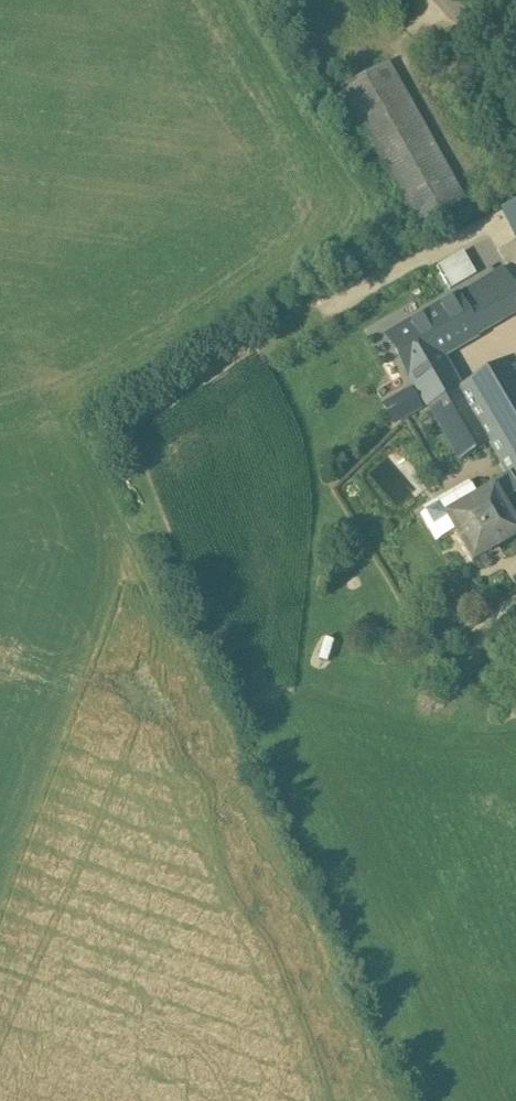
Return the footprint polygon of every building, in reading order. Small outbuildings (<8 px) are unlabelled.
[(465,200),(389,66),(345,91),(421,225),(465,200)] [(499,209),(512,234),(515,232),(515,200),(499,209)] [(435,262),(444,286),(473,276),(464,251),(435,262)] [(455,299),(477,337),(515,314),(515,293),(503,271),(455,299)] [(454,300),(391,337),(388,338),(418,388),(422,395),(462,461),(489,445),(457,390),(458,389),(440,358),(477,337),(455,299),(454,299),(454,300)] [(457,390),(489,445),(507,477),(488,488),(492,493),(493,493),(501,507),(515,498),(515,363),(513,358),(458,389),(457,390)] [(391,422),(421,412),(415,396),(385,407),(391,422)] [(472,486),(439,505),(447,519),(480,500),(472,486)] [(447,519),(455,533),(472,564),(515,538),(515,533),(501,507),(493,493),(492,493),(480,500),(447,519)] [(447,519),(439,505),(425,513),(441,541),(455,533),(447,519)]
